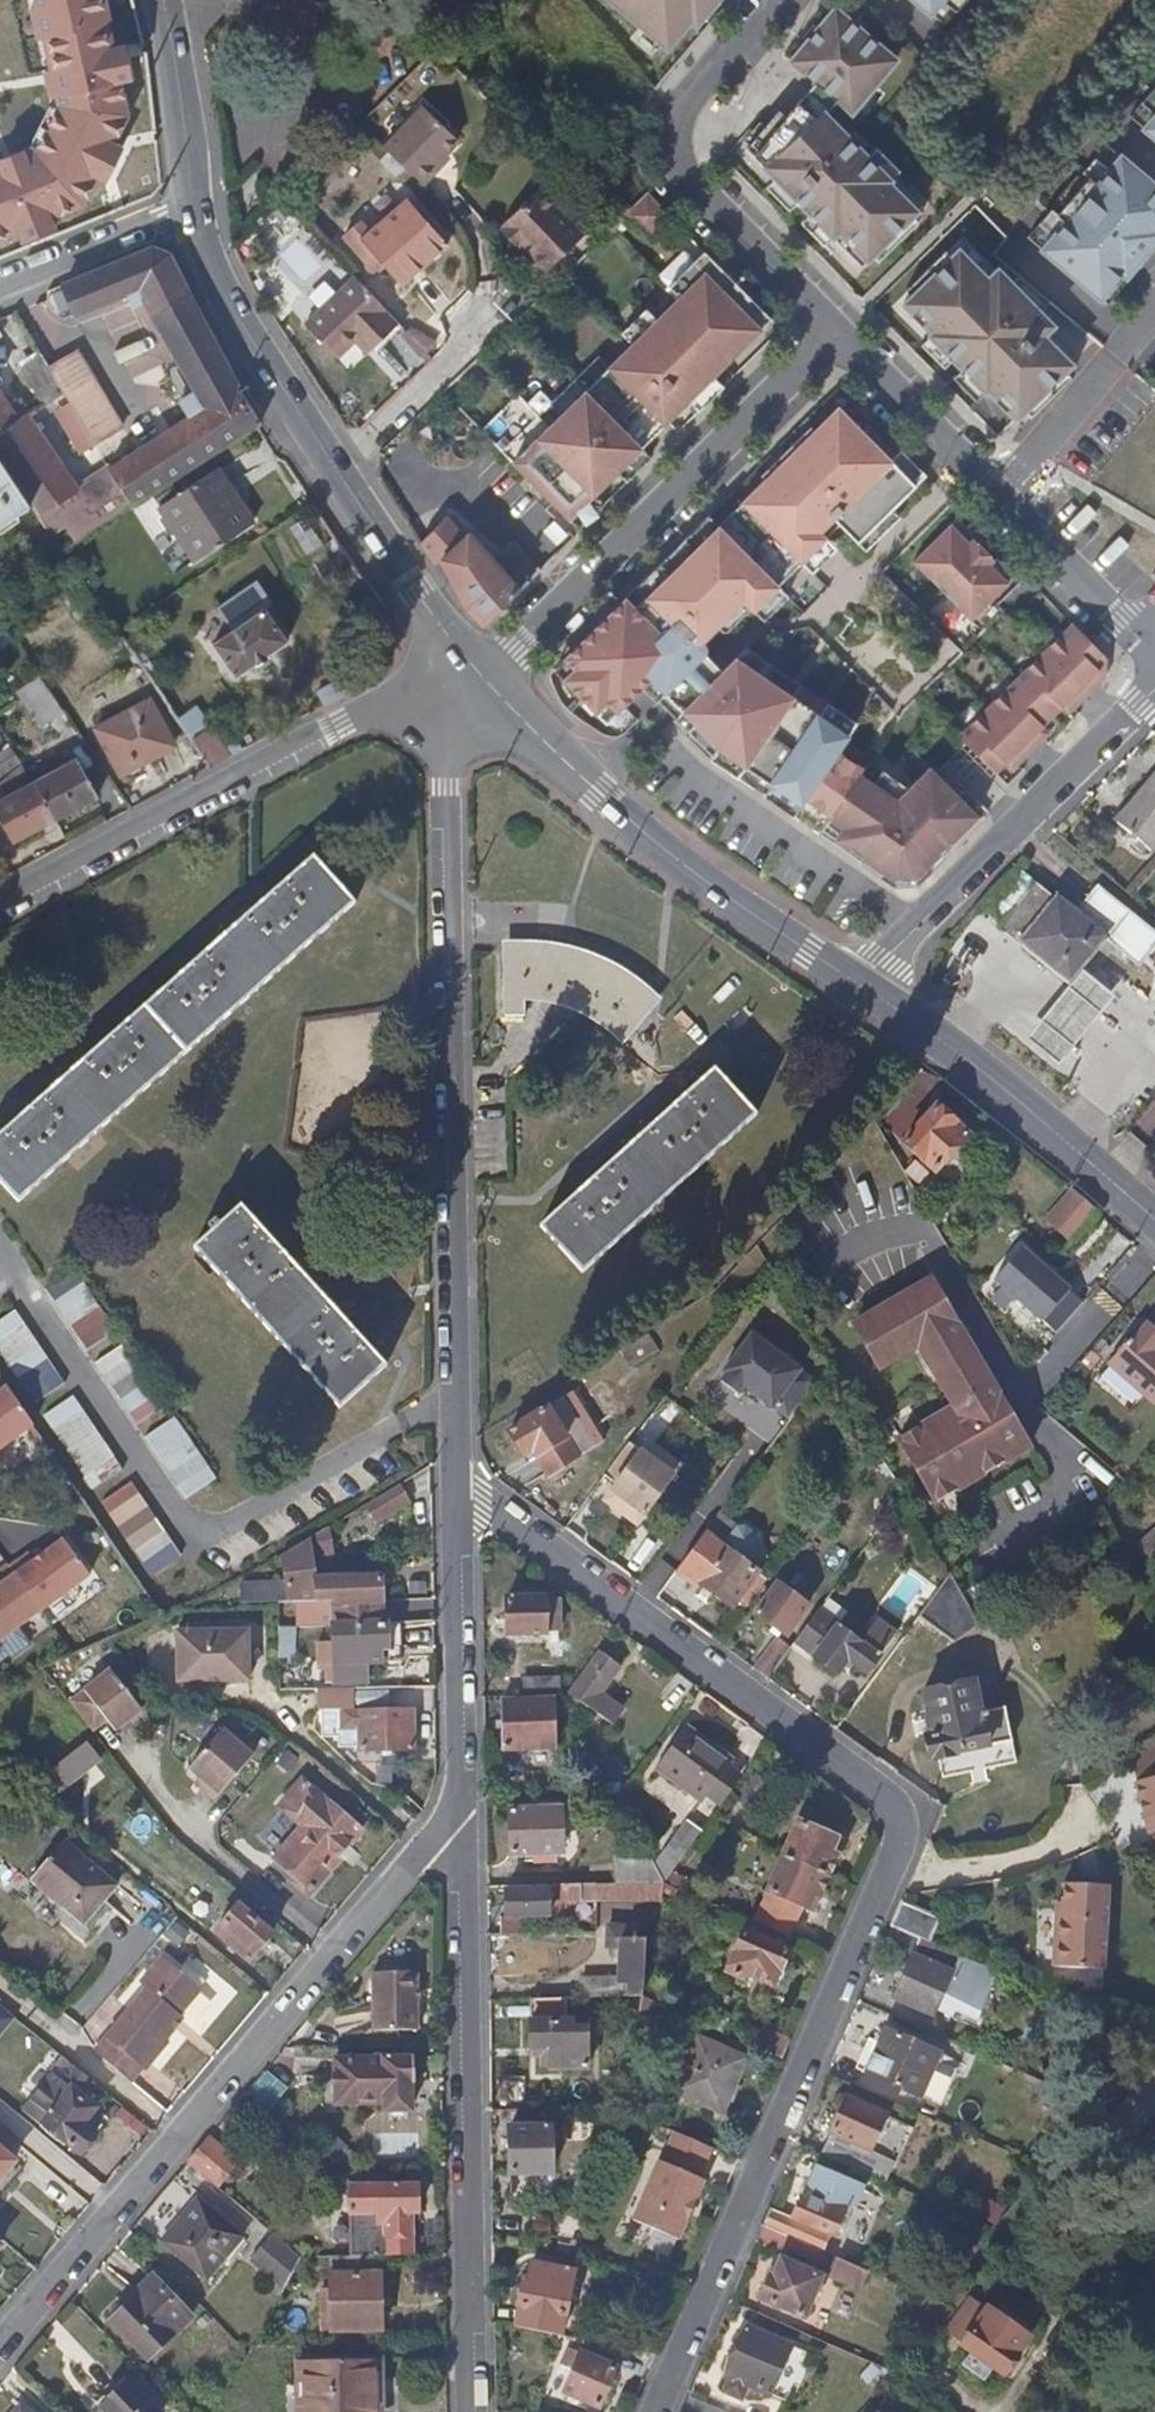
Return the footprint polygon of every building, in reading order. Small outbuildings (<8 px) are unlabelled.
[(132,115),(132,97),(130,81),(138,79),(133,51),(132,41),(120,42),(116,6),(114,0),(33,0),(40,37),(47,36),(54,65),(47,67),(50,81),(52,94),(58,94),(59,106),(132,115)] [(661,49),(704,0),(604,0),(661,49)] [(933,12),(942,0),(918,0),(933,12)] [(832,3),(785,59),(852,115),(899,59),(832,3)] [(384,146),(420,184),(439,165),(435,161),(446,151),(460,137),(428,104),(384,146)] [(22,231),(26,241),(58,229),(54,218),(92,204),(103,180),(113,185),(122,164),(131,144),(123,140),(125,126),(131,125),(132,115),(59,106),(37,150),(31,152),(29,147),(8,155),(1,158),(5,169),(0,171),(0,240),(22,231)] [(822,109),(760,169),(854,267),(916,207),(822,109)] [(1144,128),(1154,137),(1154,114),(1144,128)] [(435,161),(439,165),(450,155),(446,151),(435,161)] [(1119,156),(1041,252),(1105,304),(1154,242),(1154,186),(1119,156)] [(547,268),(584,232),(539,183),(501,219),(503,222),(499,226),(515,244),(519,240),(530,251),(547,268)] [(649,236),(670,214),(649,193),(627,214),(649,236)] [(399,281),(442,245),(404,201),(361,237),(378,257),(399,281)] [(378,257),(361,237),(351,246),(367,265),(378,257)] [(519,240),(515,244),(525,255),(530,251),(519,240)] [(956,243),(896,303),(1013,422),(1074,362),(956,243)] [(151,250),(64,285),(76,315),(119,299),(141,290),(205,407),(186,419),(149,443),(111,467),(133,503),(133,505),(193,468),(262,423),(236,381),(171,256),(151,250)] [(744,290),(705,250),(693,262),(732,302),(744,290)] [(723,366),(760,330),(732,302),(693,262),(669,287),(680,296),(656,320),(630,345),(605,370),(559,415),(554,420),(548,414),(542,420),(548,425),(511,462),(526,476),(554,504),(569,518),(593,494),(617,470),(640,448),(667,421),(690,398),(714,375),(723,366)] [(396,319),(350,270),(302,318),(333,352),(350,336),(357,329),(370,343),(396,319)] [(119,299),(173,397),(186,419),(205,407),(141,290),(119,299)] [(744,290),(732,302),(760,330),(772,318),(744,290)] [(619,334),(630,345),(656,320),(645,309),(619,334)] [(425,358),(435,341),(407,324),(397,342),(425,358)] [(357,329),(350,336),(363,349),(370,343),(357,329)] [(55,409),(81,452),(126,426),(79,346),(48,365),(69,401),(55,409)] [(548,404),(559,415),(605,370),(594,358),(548,404)] [(723,384),(714,375),(690,398),(700,408),(723,384)] [(20,418),(0,391),(0,433),(20,418)] [(135,422),(149,443),(186,419),(173,397),(135,422)] [(860,543),(917,485),(893,461),(870,438),(839,408),(718,526),(694,550),(670,573),(647,596),(636,607),(624,618),(614,608),(565,657),(575,666),(564,678),(597,711),(608,700),(617,710),(651,678),(666,692),(706,652),(708,648),(708,645),(707,642),(705,641),(745,600),(756,610),(781,584),(804,561),(798,555),(835,518),(860,543)] [(41,514),(51,508),(73,492),(81,487),(76,480),(30,417),(27,413),(20,418),(0,433),(0,451),(34,504),(41,514)] [(640,448),(617,470),(627,480),(650,457),(640,448)] [(928,475),(904,450),(893,461),(917,485),(928,475)] [(34,504),(0,451),(0,525),(34,504)] [(133,503),(111,467),(99,475),(120,511),(133,503)] [(166,502),(201,557),(252,523),(216,469),(166,502)] [(602,504),(593,494),(569,518),(579,528),(602,504)] [(718,526),(707,516),(683,539),(694,550),(718,526)] [(914,560),(971,618),(1015,574),(996,555),(994,558),(968,532),(970,529),(957,516),(914,560)] [(444,558),(463,538),(443,519),(421,541),(437,565),(444,558)] [(519,589),(496,566),(465,536),(463,538),(444,558),(472,609),(486,622),(519,589)] [(694,550),(683,539),(660,563),(670,573),(694,550)] [(505,556),(499,562),(522,587),(539,570),(530,562),(522,572),(505,556)] [(496,566),(519,589),(522,587),(499,562),(496,566)] [(660,563),(637,585),(647,596),(670,573),(660,563)] [(231,625),(210,638),(232,672),(252,658),(254,660),(266,651),(265,650),(285,636),(263,603),(270,598),(255,576),(216,602),(231,625)] [(636,607),(626,596),(614,608),(624,618),(636,607)] [(1093,644),(1071,622),(958,734),(995,772),(1006,762),(1011,757),(1017,763),(1042,738),(1036,732),(1041,726),(1048,732),(1068,713),(1061,706),(1066,701),(1073,708),(1105,676),(1106,657),(1096,656),(1089,650),(1093,644)] [(1106,657),(1093,644),(1089,650),(1096,656),(1106,657)] [(742,648),(731,659),(760,678),(769,666),(742,648)] [(553,668),(564,678),(575,666),(565,657),(553,668)] [(820,826),(861,767),(835,750),(846,734),(818,716),(790,697),(760,678),(731,659),(681,710),(692,721),(685,729),(709,754),(716,746),(743,765),(770,784),(798,803),(789,814),(816,833),(820,826)] [(798,685),(769,666),(760,678),(790,697),(798,685)] [(17,691),(40,725),(63,710),(40,676),(17,691)] [(827,703),(798,685),(790,697),(818,716),(827,703)] [(608,700),(597,711),(606,721),(617,710),(608,700)] [(1068,713),(1073,708),(1066,701),(1061,706),(1068,713)] [(150,702),(97,732),(121,775),(175,747),(150,702)] [(855,722),(827,703),(818,716),(846,734),(855,722)] [(692,721),(681,710),(673,717),(685,729),(692,721)] [(1042,738),(1048,732),(1041,726),(1036,732),(1042,738)] [(191,740),(207,769),(230,756),(210,727),(191,740)] [(735,777),(743,765),(716,746),(709,754),(706,757),(735,777)] [(1011,757),(1006,762),(1012,768),(1017,763),(1011,757)] [(866,759),(861,767),(875,777),(881,769),(866,759)] [(76,761),(33,783),(54,821),(96,799),(76,761)] [(875,777),(861,767),(820,826),(834,837),(836,834),(880,865),(874,872),(893,886),(898,879),(910,879),(915,884),(952,846),(956,843),(945,833),(968,808),(932,772),(918,785),(913,781),(912,781),(906,787),(881,769),(875,777)] [(928,767),(913,781),(918,785),(932,772),(928,767)] [(1139,790),(1142,794),(1117,822),(1147,848),(1154,839),(1154,772),(1139,790)] [(33,783),(0,800),(0,827),(10,845),(54,821),(33,783)] [(798,803),(770,784),(762,795),(789,814),(798,803)] [(1142,794),(1139,790),(1133,786),(1108,814),(1117,822),(1142,794)] [(0,1135),(0,1183),(17,1202),(354,906),(313,859),(0,1135)] [(1052,898),(1014,868),(981,909),(1067,989),(1101,938),(1118,951),(1141,922),(1075,869),(1052,898)] [(502,976),(502,1008),(522,1007),(522,991),(536,991),(554,994),(599,1018),(623,1035),(647,1004),(620,983),(595,968),(577,958),(559,953),(547,952),(506,952),(506,976),(502,976)] [(1117,994),(1088,971),(1035,1036),(1064,1060),(1117,994)] [(709,1071),(536,1229),(579,1275),(751,1117),(709,1071)] [(963,1136),(949,1123),(931,1108),(899,1147),(931,1174),(963,1136)] [(955,1116),(949,1123),(963,1136),(969,1129),(955,1116)] [(1065,1241),(1091,1211),(1067,1191),(1042,1220),(1045,1222),(1065,1241)] [(192,1246),(337,1407),(383,1366),(239,1205),(219,1223),(215,1219),(207,1225),(211,1230),(192,1246)] [(1057,1333),(1083,1296),(1013,1248),(987,1285),(1057,1333)] [(77,1271),(48,1291),(89,1353),(119,1333),(77,1271)] [(875,1369),(910,1350),(916,1346),(951,1409),(946,1412),(897,1440),(934,1505),(1026,1450),(928,1282),(850,1326),(875,1369)] [(0,1325),(0,1351),(36,1404),(66,1384),(18,1312),(0,1325)] [(1144,1393),(1154,1402),(1154,1334),(1141,1322),(1108,1362),(1144,1393)] [(646,1334),(619,1351),(629,1368),(657,1351),(646,1334)] [(788,1423),(814,1387),(798,1375),(799,1374),(750,1336),(721,1373),(725,1377),(719,1383),(736,1396),(742,1390),(771,1413),(772,1411),(788,1423)] [(128,1346),(99,1366),(139,1427),(168,1407),(128,1346)] [(916,1346),(910,1350),(946,1412),(951,1409),(916,1346)] [(1105,1369),(1097,1378),(1120,1399),(1128,1389),(1105,1369)] [(663,1398),(676,1408),(689,1391),(677,1382),(663,1398)] [(8,1387),(0,1393),(0,1451),(34,1426),(8,1387)] [(76,1398),(46,1418),(96,1492),(125,1471),(76,1398)] [(676,1408),(663,1398),(657,1406),(669,1416),(676,1408)] [(526,1460),(528,1458),(534,1454),(539,1461),(551,1480),(580,1461),(548,1412),(510,1437),(526,1460)] [(178,1420),(148,1440),(189,1502),(219,1482),(178,1420)] [(617,1489),(631,1501),(647,1513),(673,1479),(628,1446),(606,1475),(620,1485),(617,1489)] [(534,1454),(528,1458),(533,1464),(539,1461),(534,1454)] [(134,1484),(105,1504),(155,1577),(184,1557),(134,1484)] [(393,1486),(361,1507),(372,1524),(403,1504),(393,1486)] [(625,1507),(631,1501),(617,1489),(611,1496),(625,1507)] [(871,1521),(879,1527),(893,1508),(885,1502),(871,1521)] [(893,1508),(879,1527),(889,1534),(903,1515),(893,1508)] [(760,1592),(765,1585),(756,1578),(758,1576),(738,1562),(747,1551),(734,1542),(740,1533),(722,1519),(677,1579),(695,1593),(699,1588),(731,1612),(734,1609),(742,1615),(754,1600),(760,1592)] [(324,1530),(283,1555),(284,1562),(288,1586),(288,1589),(294,1588),(296,1603),(299,1603),(335,1601),(336,1604),(382,1602),(381,1578),(316,1582),(313,1559),(326,1557),(324,1530)] [(29,1555),(10,1568),(41,1611),(42,1612),(90,1577),(63,1541),(35,1562),(29,1555)] [(288,1586),(284,1562),(278,1563),(280,1586),(288,1586)] [(10,1568),(8,1566),(3,1571),(36,1616),(41,1611),(10,1568)] [(3,1571),(0,1573),(0,1642),(36,1616),(3,1571)] [(947,1576),(918,1617),(951,1642),(971,1617),(960,1597),(947,1576)] [(760,1592),(754,1600),(760,1605),(752,1616),(783,1639),(805,1609),(775,1585),(767,1597),(760,1592)] [(335,1601),(299,1603),(302,1627),(337,1626),(383,1624),(382,1602),(336,1604),(335,1601)] [(545,1601),(506,1602),(507,1640),(545,1641),(545,1636),(558,1636),(558,1605),(545,1605),(545,1601)] [(817,1612),(793,1645),(838,1677),(848,1663),(865,1676),(892,1638),(873,1624),(857,1646),(837,1630),(839,1628),(817,1612)] [(383,1624),(337,1626),(338,1691),(355,1691),(353,1663),(358,1663),(359,1670),(366,1669),(366,1662),(381,1662),(381,1648),(388,1648),(387,1623),(383,1624)] [(249,1630),(177,1630),(177,1682),(249,1682),(249,1630)] [(776,1638),(753,1671),(767,1681),(790,1649),(776,1638)] [(595,1659),(567,1698),(575,1704),(608,1726),(616,1714),(590,1695),(608,1669),(595,1659)] [(108,1671),(66,1705),(91,1734),(100,1727),(105,1722),(113,1733),(140,1711),(108,1671)] [(970,1683),(922,1694),(926,1718),(922,1719),(926,1737),(923,1738),(929,1765),(953,1760),(953,1756),(998,1746),(992,1714),(977,1717),(970,1683)] [(355,1691),(338,1691),(338,1700),(355,1700),(355,1691)] [(551,1706),(501,1706),(502,1754),(551,1753),(551,1706)] [(414,1710),(343,1712),(344,1747),(362,1746),(362,1754),(416,1753),(414,1710)] [(223,1730),(189,1768),(205,1782),(200,1788),(215,1800),(253,1756),(223,1730)] [(701,1805),(705,1800),(727,1770),(732,1762),(685,1730),(655,1772),(701,1805)] [(88,1744),(47,1775),(61,1792),(101,1760),(88,1744)] [(1133,1760),(1137,1781),(1135,1782),(1142,1819),(1154,1817),(1154,1748),(1133,1760)] [(705,1800),(718,1809),(739,1779),(727,1770),(705,1800)] [(752,1777),(733,1803),(750,1814),(769,1789),(752,1777)] [(288,1844),(293,1849),(287,1855),(279,1864),(302,1885),(311,1875),(320,1865),(325,1869),(360,1830),(305,1781),(281,1809),(302,1828),(288,1844)] [(584,1802),(553,1802),(553,1816),(509,1817),(509,1861),(533,1861),(550,1861),(559,1861),(558,1816),(584,1816),(584,1802)] [(687,1852),(701,1833),(686,1823),(673,1842),(687,1852)] [(797,1823),(782,1858),(828,1877),(836,1857),(829,1854),(835,1839),(797,1823)] [(843,1842),(835,1839),(829,1854),(836,1857),(843,1842)] [(66,1842),(31,1881),(83,1926),(118,1887),(66,1842)] [(293,1849),(288,1844),(282,1850),(287,1855),(293,1849)] [(754,1925),(788,1939),(801,1909),(805,1911),(812,1896),(819,1898),(828,1877),(782,1858),(754,1925)] [(550,1861),(533,1861),(533,1870),(551,1870),(550,1861)] [(311,1875),(316,1880),(325,1869),(320,1865),(311,1875)] [(311,1875),(302,1885),(308,1889),(316,1880),(311,1875)] [(1063,1882),(1062,1901),(1061,1918),(1055,1918),(1053,1966),(1102,1968),(1106,1884),(1063,1882)] [(640,1889),(640,1904),(661,1903),(661,1888),(640,1889)] [(559,1906),(598,1906),(600,1899),(610,1900),(611,1889),(546,1891),(546,1896),(506,1897),(506,1923),(500,1923),(499,1940),(531,1940),(531,1924),(547,1924),(547,1906),(559,1906)] [(600,1899),(598,1906),(640,1904),(640,1889),(611,1889),(610,1900),(600,1899)] [(812,1896),(805,1911),(812,1914),(819,1898),(812,1896)] [(547,1906),(547,1924),(559,1923),(559,1906),(547,1906)] [(918,1940),(926,1944),(936,1922),(900,1906),(890,1929),(918,1940)] [(238,1907),(214,1932),(248,1962),(272,1936),(238,1907)] [(776,1971),(780,1973),(787,1952),(783,1951),(788,1939),(754,1925),(749,1923),(745,1935),(742,1934),(726,1973),(742,1980),(746,1978),(769,1988),(776,1971)] [(620,1952),(619,1942),(606,1940),(607,1953),(620,1952)] [(926,1944),(918,1940),(892,2000),(933,2017),(935,2012),(951,2019),(954,2013),(976,2023),(997,1974),(926,1944)] [(588,1983),(588,2002),(638,2001),(641,2001),(645,1946),(644,1946),(619,1942),(620,1952),(625,1982),(588,1983)] [(148,1990),(95,2052),(132,2084),(143,2071),(145,2073),(170,2044),(167,2042),(175,2033),(171,2029),(181,2017),(204,1992),(164,1959),(142,1985),(148,1990)] [(1102,1968),(1053,1966),(1052,1978),(1101,1993),(1102,1968)] [(783,1975),(780,1973),(776,1971),(769,1988),(777,1991),(783,1975)] [(414,1975),(370,1975),(371,2033),(415,2032),(414,1975)] [(654,2034),(661,2009),(641,2001),(634,2029),(654,2034)] [(568,2003),(531,2005),(532,2054),(549,2054),(549,2074),(589,2074),(588,2032),(586,2032),(576,2032),(576,2023),(568,2023),(568,2003)] [(0,2006),(0,2031),(12,2016),(0,2006)] [(171,2029),(175,2033),(186,2021),(181,2017),(171,2029)] [(586,2023),(576,2023),(576,2032),(586,2032),(586,2023)] [(699,2040),(675,2094),(722,2114),(744,2060),(699,2040)] [(885,2040),(879,2054),(867,2082),(918,2105),(937,2063),(885,2040)] [(854,2077),(867,2082),(879,2054),(866,2049),(854,2077)] [(413,2061),(332,2062),(333,2106),(383,2106),(383,2113),(408,2113),(408,2084),(413,2084),(413,2061)] [(79,2071),(77,2069),(65,2083),(55,2074),(23,2112),(35,2123),(79,2071)] [(79,2071),(35,2123),(77,2158),(94,2138),(86,2131),(89,2128),(101,2114),(89,2104),(101,2090),(79,2071)] [(832,2135),(840,2139),(851,2144),(870,2153),(886,2118),(848,2100),(832,2135)] [(15,2161),(9,2155),(19,2144),(0,2128),(0,2178),(15,2161)] [(86,2131),(94,2138),(97,2134),(89,2128),(86,2131)] [(509,2132),(509,2190),(551,2191),(552,2132),(509,2132)] [(675,2243),(701,2183),(695,2181),(710,2150),(678,2136),(673,2134),(659,2165),(656,2164),(631,2223),(675,2243)] [(187,2163),(217,2188),(237,2165),(207,2139),(187,2163)] [(851,2144),(840,2139),(837,2146),(848,2151),(851,2144)] [(771,2210),(763,2228),(818,2253),(825,2235),(831,2238),(845,2206),(849,2208),(858,2185),(817,2168),(802,2201),(799,2200),(791,2219),(771,2210)] [(349,2244),(349,2256),(379,2257),(411,2257),(411,2215),(416,2216),(417,2187),(350,2188),(349,2244)] [(551,2191),(509,2190),(509,2200),(551,2201),(551,2191)] [(197,2200),(159,2242),(205,2282),(242,2239),(197,2200)] [(297,2254),(254,2218),(241,2234),(283,2270),(297,2254)] [(762,2227),(754,2246),(783,2258),(786,2252),(813,2263),(818,2253),(763,2228),(762,2227)] [(381,2331),(379,2257),(349,2256),(329,2256),(329,2296),(321,2296),(321,2330),(381,2331)] [(855,2291),(864,2272),(835,2260),(827,2278),(855,2291)] [(769,2280),(760,2298),(802,2318),(820,2280),(783,2262),(774,2282),(769,2280)] [(515,2331),(560,2339),(572,2274),(533,2267),(529,2288),(524,2287),(515,2331)] [(135,2294),(110,2319),(148,2357),(189,2317),(148,2276),(133,2292),(135,2294)] [(968,2300),(946,2331),(964,2343),(961,2348),(971,2355),(962,2368),(984,2384),(994,2371),(1003,2377),(1029,2340),(987,2310),(985,2313),(968,2300)] [(727,2378),(720,2393),(740,2402),(747,2387),(785,2404),(807,2355),(744,2327),(722,2376),(727,2378)] [(598,2410),(623,2350),(586,2344),(580,2357),(565,2351),(558,2368),(573,2374),(564,2396),(598,2410)] [(296,2361),(296,2388),(301,2388),(302,2411),(370,2411),(370,2380),(381,2380),(381,2359),(296,2361)] [(123,2376),(89,2410),(91,2411),(158,2411),(123,2376)]
